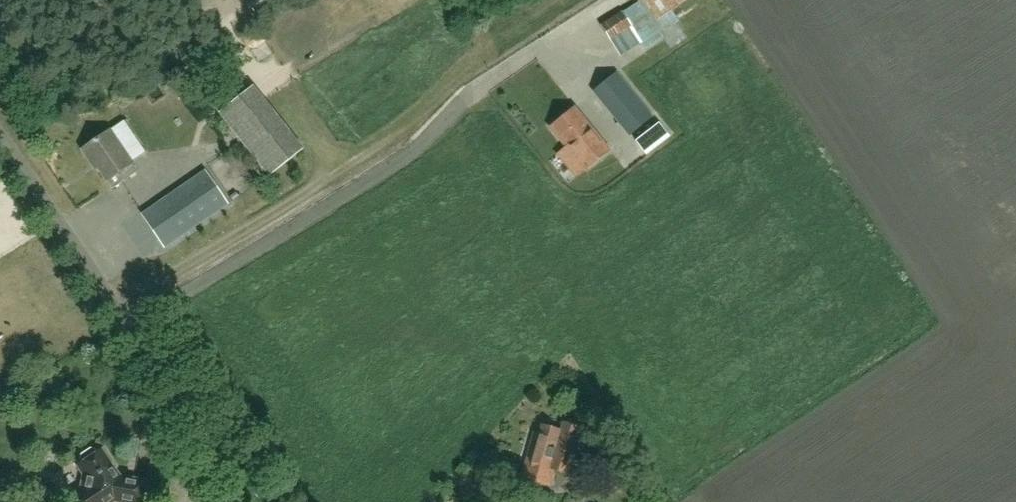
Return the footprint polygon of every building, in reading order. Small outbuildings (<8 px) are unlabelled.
[(644,50),(663,38),(638,2),(599,25),(598,24),(591,28),(599,41),(606,37),(609,41),(610,41),(619,57),(641,45),(644,50)] [(672,10),(656,21),(663,32),(679,21),(672,10)] [(690,32),(708,21),(703,14),(685,25),(690,32)] [(652,116),(616,73),(594,91),(629,135),(652,116)] [(270,177),(302,152),(252,88),(219,113),(270,177)] [(573,110),(551,127),(575,157),(577,156),(588,169),(606,155),(596,141),(597,140),(573,110)] [(657,124),(634,142),(644,156),(668,137),(657,124)] [(136,173),(130,165),(108,132),(81,150),(91,164),(92,163),(110,190),(136,173)] [(228,209),(207,175),(141,216),(162,250),(228,209)] [(568,475),(581,429),(562,424),(560,431),(541,426),(538,435),(533,433),(525,463),(526,463),(521,478),(549,486),(553,470),(568,475)] [(71,496),(75,501),(112,501),(113,501),(116,501),(142,501),(145,483),(132,481),(128,483),(116,481),(109,470),(110,466),(100,451),(96,454),(93,450),(89,449),(80,456),(79,460),(81,463),(77,466),(84,478),(82,481),(81,485),(82,488),(71,496)]
